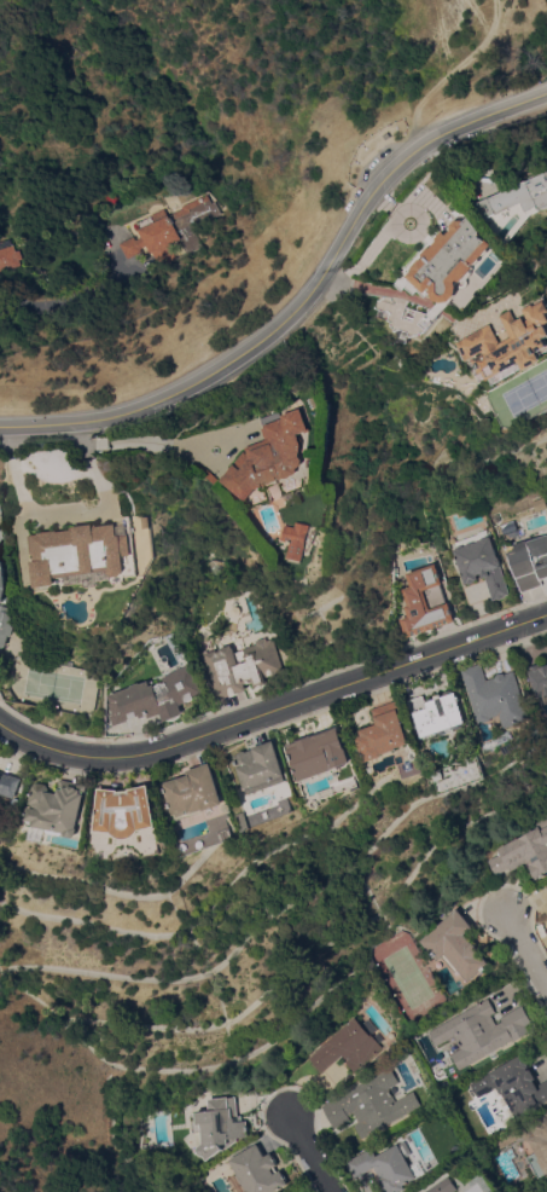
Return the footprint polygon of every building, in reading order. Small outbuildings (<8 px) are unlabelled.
[(535,181),(546,175),(546,210),(539,214),(517,242),(512,237),(526,219),(520,214),(518,208),(505,214),(504,214),(496,218),(491,207),(489,208),(485,202),(496,197),(497,198),(534,180),(535,181)] [(209,195),(214,203),(216,202),(221,214),(193,227),(202,247),(159,267),(149,245),(141,249),(142,251),(128,259),(121,244),(135,237),(138,241),(145,237),(141,230),(142,230),(140,224),(155,216),(153,215),(167,209),(170,216),(185,209),(184,207),(209,195)] [(497,245),(479,267),(483,270),(472,283),(470,279),(467,283),(465,280),(462,282),(464,287),(462,295),(456,301),(429,334),(424,332),(423,336),(420,335),(414,337),(412,332),(402,330),(398,332),(396,326),(395,326),(396,322),(392,320),(394,313),(379,308),(382,300),(384,301),(385,299),(388,299),(389,296),(408,300),(412,301),(407,318),(418,322),(421,311),(432,314),(443,302),(433,293),(430,296),(424,290),(419,295),(412,287),(408,291),(401,284),(443,232),(448,236),(465,214),(466,215),(470,212),(497,245)] [(22,267),(0,274),(0,244),(12,239),(14,245),(16,245),(18,251),(22,250),(24,259),(21,260),(22,267)] [(546,297),(546,300),(546,350),(541,353),(546,361),(529,371),(528,370),(508,381),(507,378),(496,384),(494,380),(491,381),(489,378),(483,381),(473,363),(476,361),(476,360),(479,358),(481,358),(485,355),(485,354),(487,353),(485,352),(478,355),(479,357),(469,361),(459,343),(493,324),(504,343),(514,337),(502,317),(513,311),(519,322),(525,318),(528,322),(531,320),(525,309),(531,306),(546,297)] [(318,380),(309,376),(312,370),(320,374),(318,380)] [(286,415),(305,406),(315,430),(309,433),(309,432),(302,434),(304,438),(307,441),(307,447),(305,445),(304,458),(305,461),(305,464),(303,465),(302,467),(301,465),(303,474),(296,476),(296,478),(292,479),(291,478),(285,480),(285,479),(283,480),(284,482),(283,484),(273,487),(270,490),(268,490),(266,490),(266,488),(261,490),(260,491),(251,502),(225,480),(249,451),(250,455),(252,453),(250,449),(270,440),(266,428),(270,427),(269,426),(287,418),(286,415)] [(545,498),(546,505),(536,509),(534,502),(545,498)] [(308,561),(293,557),(296,543),(287,540),(291,525),(301,527),(302,522),(315,525),(308,561)] [(58,578),(58,585),(37,588),(34,562),(36,562),(35,554),(34,554),(31,537),(41,534),(41,533),(60,531),(60,532),(77,530),(76,527),(97,525),(97,526),(118,523),(118,526),(129,525),(130,534),(132,534),(134,555),(127,556),(128,571),(123,575),(117,577),(112,574),(110,573),(110,571),(70,575),(58,578)] [(494,600),(485,578),(483,578),(482,574),(477,575),(479,580),(476,581),(476,583),(470,585),(469,584),(466,585),(454,550),(458,549),(456,548),(458,548),(455,543),(479,534),(478,533),(488,530),(490,537),(491,537),(499,557),(500,557),(502,565),(501,565),(511,595),(507,597),(506,598),(500,600),(499,598),(494,600)] [(518,545),(546,535),(546,578),(545,579),(543,574),(541,575),(545,585),(522,594),(506,548),(517,544),(518,545)] [(4,648),(0,647),(0,558),(1,559),(2,560),(5,561),(8,589),(5,602),(2,604),(10,607),(11,609),(10,613),(13,619),(12,624),(14,627),(13,636),(10,636),(7,647),(4,648)] [(437,563),(444,584),(442,585),(449,603),(450,603),(456,621),(450,624),(450,623),(447,624),(448,625),(446,626),(444,624),(442,625),(443,626),(441,627),(441,625),(437,627),(437,629),(425,632),(424,631),(421,632),(421,633),(418,635),(417,633),(414,635),(414,637),(408,638),(401,620),(409,617),(406,607),(409,604),(403,589),(412,586),(408,574),(437,563)] [(208,653),(216,650),(216,652),(220,650),(220,649),(231,646),(232,649),(233,648),(235,653),(257,644),(258,642),(266,640),(267,641),(274,638),(285,671),(266,677),(268,683),(256,688),(254,682),(245,684),(248,690),(231,696),(208,653)] [(220,700),(204,654),(208,653),(231,696),(220,700)] [(50,664),(51,654),(69,656),(68,661),(75,662),(74,667),(50,664)] [(531,721),(506,729),(502,716),(493,718),(494,721),(482,724),(464,669),(482,664),(488,681),(496,678),(496,677),(500,673),(505,673),(506,675),(516,671),(531,721)] [(542,667),(546,666),(546,696),(539,699),(535,684),(534,685),(528,669),(541,664),(542,667)] [(132,688),(132,687),(140,683),(140,684),(150,681),(150,683),(155,682),(156,685),(159,683),(163,683),(165,683),(163,678),(191,665),(205,694),(181,706),(185,714),(175,718),(165,723),(162,714),(150,719),(149,716),(141,718),(140,716),(128,721),(115,727),(110,714),(114,713),(110,704),(111,704),(109,695),(132,688)] [(467,723),(466,723),(466,725),(465,728),(459,730),(456,729),(455,727),(455,728),(456,731),(443,736),(442,731),(423,739),(415,713),(413,713),(409,702),(411,700),(423,695),(425,696),(427,702),(427,701),(429,700),(432,699),(435,699),(435,700),(436,700),(435,696),(442,694),(443,698),(456,693),(467,723)] [(357,739),(362,736),(360,731),(378,724),(373,710),(395,701),(411,743),(396,748),(397,750),(383,754),(384,757),(366,763),(357,739)] [(298,742),(298,741),(312,736),(313,737),(339,728),(351,763),(349,764),(348,765),(342,768),(341,770),(302,785),(302,782),(301,782),(287,746),(298,742)] [(287,775),(285,776),(287,781),(249,795),(239,769),(234,757),(239,754),(240,753),(245,751),(248,752),(255,750),(254,748),(275,741),(287,775)] [(226,805),(181,821),(180,821),(178,820),(176,816),(175,816),(164,785),(190,775),(188,771),(211,763),(226,805)] [(435,771),(443,769),(447,779),(438,782),(435,771)] [(19,798),(0,793),(0,772),(25,779),(19,798)] [(50,792),(59,794),(60,791),(59,791),(62,780),(89,787),(80,827),(81,829),(80,837),(76,838),(70,837),(68,834),(64,837),(52,833),(50,829),(35,823),(34,824),(30,824),(29,823),(30,821),(28,821),(35,786),(40,783),(48,785),(51,789),(50,792)] [(100,789),(121,791),(121,792),(132,791),(130,789),(151,785),(159,827),(142,831),(142,833),(140,835),(136,838),(133,839),(129,840),(124,840),(121,839),(118,837),(115,833),(98,832),(100,789)] [(536,823),(546,816),(546,872),(539,878),(540,879),(537,880),(535,875),(533,876),(530,872),(531,870),(530,867),(528,868),(525,863),(511,872),(510,868),(496,875),(488,861),(501,854),(497,849),(517,838),(518,839),(539,828),(536,823)] [(470,982),(459,970),(455,973),(442,957),(437,961),(420,942),(456,909),(472,927),(464,936),(472,944),(473,943),(482,953),(481,954),(489,965),(470,982)] [(452,1055),(462,1051),(455,1037),(437,1047),(430,1032),(489,1000),(496,1013),(491,1015),(497,1025),(504,1023),(501,1019),(523,1006),(533,1024),(528,1028),(531,1034),(513,1043),(513,1042),(461,1071),(452,1055)] [(355,1017),(362,1025),(368,1019),(378,1030),(372,1035),(383,1047),(356,1072),(347,1063),(349,1060),(343,1055),(330,1067),(330,1066),(322,1072),(309,1059),(355,1017)] [(539,1086),(546,1081),(546,1102),(518,1118),(500,1087),(479,1098),(472,1084),(523,1055),(524,1057),(525,1057),(531,1066),(528,1069),(529,1070),(531,1069),(537,1080),(536,1081),(539,1086)] [(363,1139),(355,1126),(360,1123),(355,1113),(349,1116),(351,1121),(336,1129),(324,1106),(391,1067),(400,1083),(390,1089),(397,1101),(414,1092),(423,1105),(363,1139)] [(237,1096),(238,1115),(242,1115),(243,1122),(248,1121),(249,1138),(238,1139),(238,1141),(225,1152),(222,1150),(208,1162),(204,1157),(200,1156),(198,1155),(197,1152),(198,1147),(203,1144),(202,1132),(193,1133),(193,1123),(197,1122),(196,1112),(209,1111),(209,1100),(237,1096)] [(530,1124),(546,1115),(546,1174),(541,1177),(529,1157),(537,1152),(531,1142),(525,1141),(523,1136),(501,1150),(495,1140),(523,1124),(525,1129),(531,1126),(530,1124)] [(407,1190),(402,1191),(387,1191),(376,1169),(356,1179),(348,1162),(373,1148),(377,1157),(406,1141),(413,1155),(406,1157),(411,1165),(420,1161),(426,1174),(405,1185),(407,1190)] [(290,1185),(277,1191),(245,1191),(244,1191),(245,1190),(243,1184),(239,1184),(235,1176),(238,1174),(231,1161),(258,1144),(266,1157),(272,1153),(273,1156),(274,1155),(275,1158),(278,1163),(279,1165),(275,1168),(278,1173),(281,1170),(283,1174),(284,1174),(286,1175),(287,1179),(289,1181),(287,1181),(290,1185)] [(458,1190),(454,1191),(429,1191),(427,1191),(448,1176),(458,1190)]
